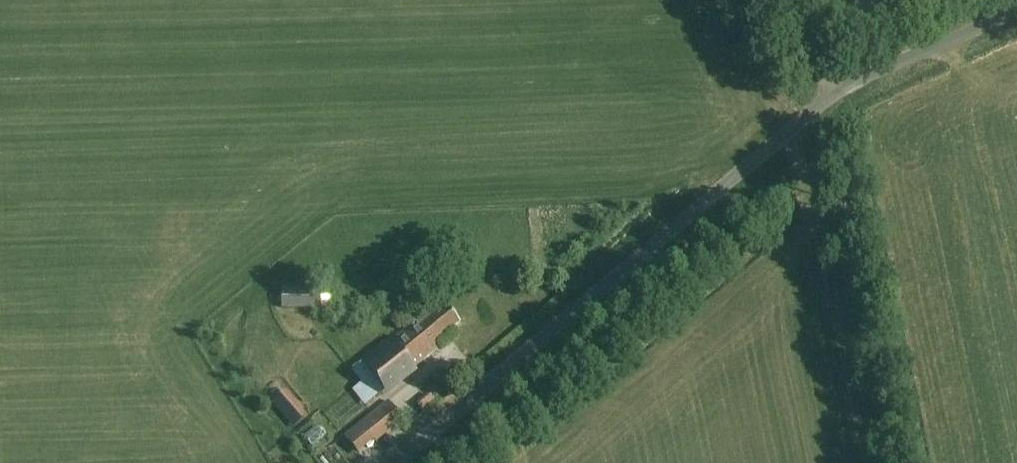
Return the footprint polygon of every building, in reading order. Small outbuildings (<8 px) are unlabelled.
[(282,310),(320,310),(320,289),(282,289),(282,310)] [(448,337),(455,332),(453,329),(458,324),(434,295),(416,310),(422,318),(390,345),(387,341),(360,364),(370,376),(360,384),(374,401),(440,347),(436,343),(446,334),(448,337)] [(400,395),(354,433),(371,452),(416,415),(400,395)] [(329,462),(355,462),(358,460),(341,443),(325,459),(329,462)]
